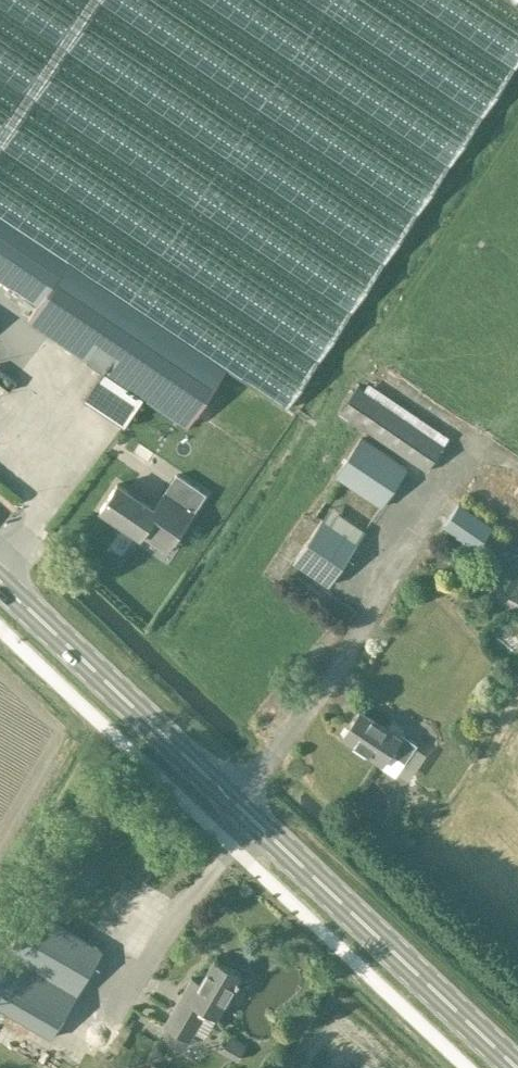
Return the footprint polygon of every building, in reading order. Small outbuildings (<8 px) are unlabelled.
[(24,297),(20,303),(30,310),(34,304),(37,307),(28,319),(47,332),(81,355),(87,359),(67,388),(107,415),(127,386),(153,404),(160,393),(177,404),(209,357),(286,409),(517,63),(517,0),(0,0),(0,281),(24,297)] [(426,471),(443,445),(357,386),(339,412),(426,471)] [(381,507),(407,468),(361,438),(336,476),(381,507)] [(100,509),(141,536),(147,526),(172,543),(206,494),(177,475),(154,508),(117,484),(100,509)] [(477,550),(493,526),(459,503),(443,527),(477,550)] [(328,585),(357,543),(322,520),(294,562),(328,585)] [(417,744),(401,733),(399,737),(360,710),(343,736),(383,763),(380,766),(395,776),(417,744)] [(102,950),(32,909),(0,964),(0,1008),(50,1038),(102,950)] [(207,1011),(217,1017),(241,975),(214,959),(201,983),(192,978),(164,1025),(190,1040),(207,1011)]
